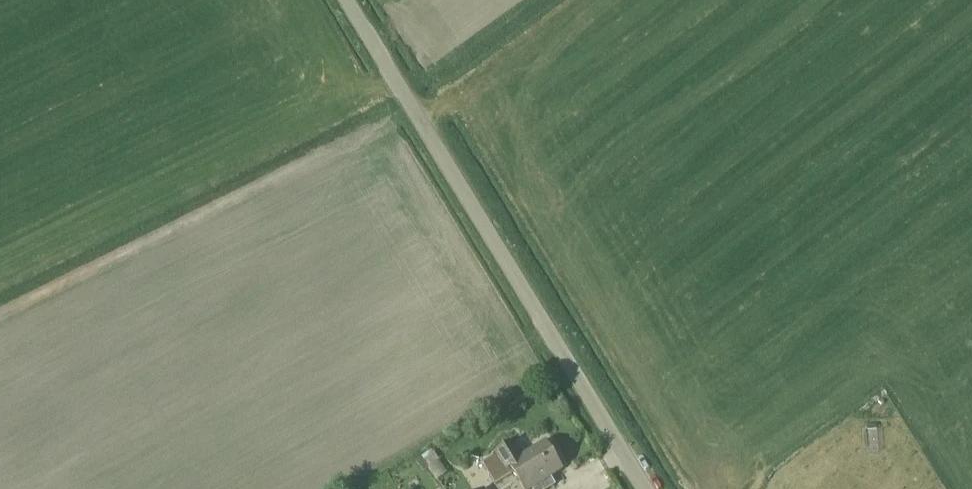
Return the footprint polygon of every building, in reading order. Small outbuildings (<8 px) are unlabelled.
[(481,464),(495,486),(515,474),(518,479),(554,457),(545,443),(518,459),(510,446),(481,464)] [(419,454),(432,475),(442,469),(429,448),(419,454)] [(518,479),(524,488),(532,488),(550,488),(556,485),(551,477),(562,470),(554,457),(518,479)]
